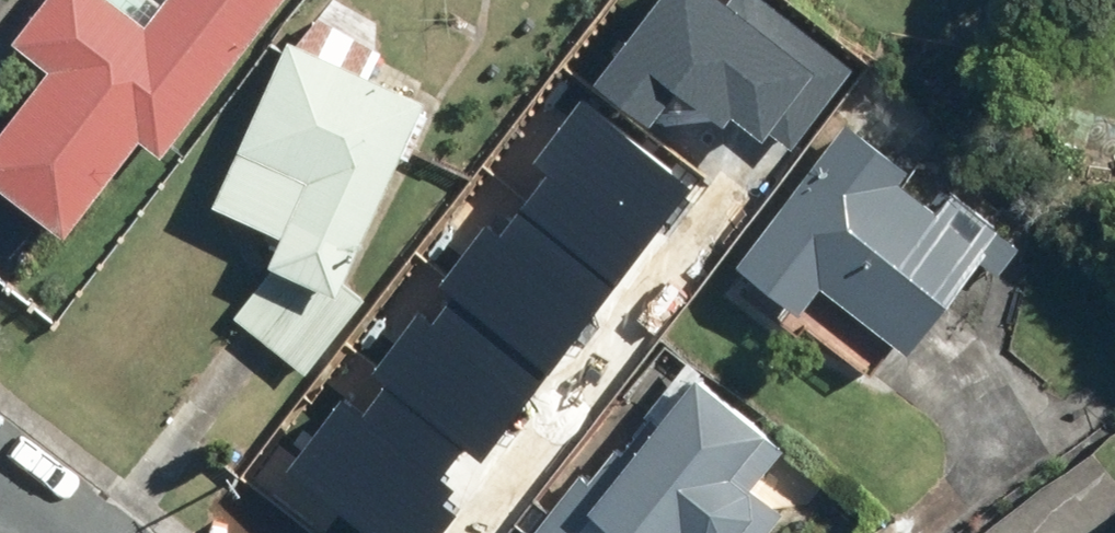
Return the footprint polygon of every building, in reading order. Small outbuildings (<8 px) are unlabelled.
[(280,0),(39,0),(5,43),(40,69),(0,120),(0,195),(58,239),(134,143),(155,159),(280,0)] [(596,83),(654,126),(732,118),(784,155),(849,67),(757,0),(734,0),(725,12),(709,0),(657,0),(596,83)] [(258,266),(268,270),(230,318),(303,375),(365,297),(341,278),(421,104),(282,41),(207,203),(273,233),(258,266)] [(519,210),(617,286),(693,189),(580,103),(535,161),(549,172),(519,210)] [(839,121),(728,269),(880,382),(991,233),(947,201),(934,218),(893,187),(906,170),(839,121)] [(617,286),(519,210),(499,236),(486,226),(437,289),(455,303),(548,375),(617,286)] [(371,376),(387,389),(464,448),(480,461),(548,375),(455,303),(435,329),(418,316),(371,376)] [(531,532),(767,532),(783,513),(754,490),(788,446),(670,355),(531,532)] [(252,480),(321,532),(431,532),(460,496),(439,480),(464,448),(387,389),(362,422),(340,404),(297,459),(280,445),(252,480)]
